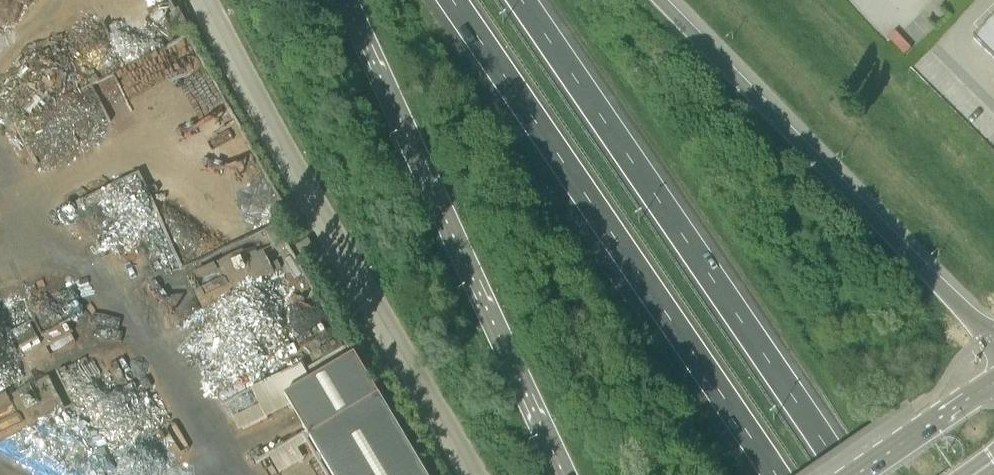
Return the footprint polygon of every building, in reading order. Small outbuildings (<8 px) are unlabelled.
[(974,39),(993,59),(993,19),(974,39)] [(356,357),(286,398),(332,474),(426,474),(356,357)]
